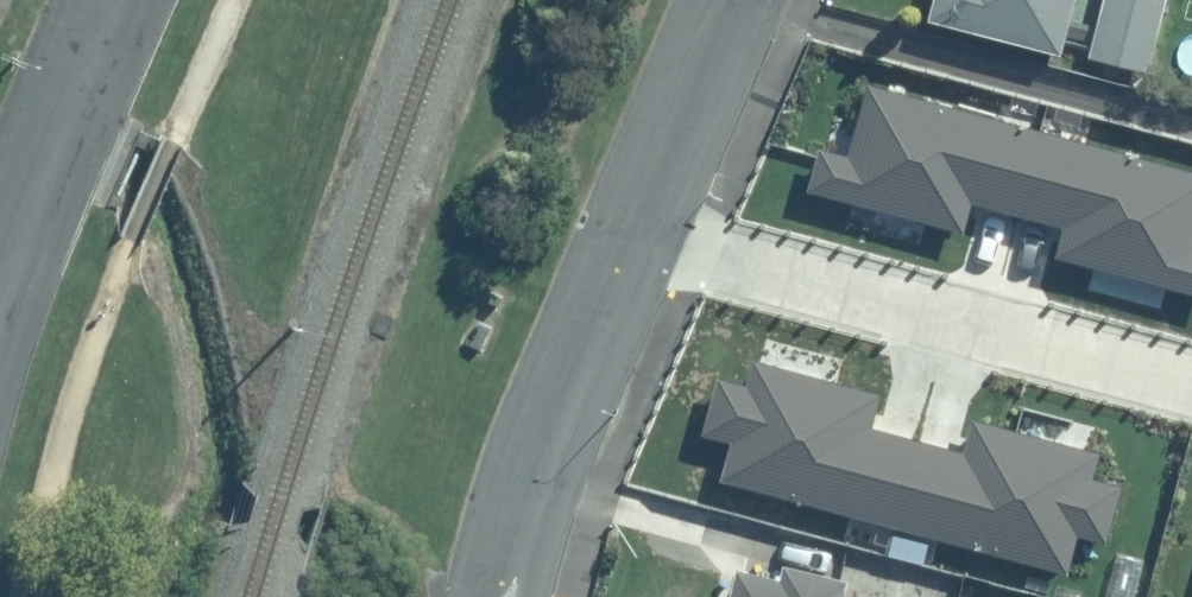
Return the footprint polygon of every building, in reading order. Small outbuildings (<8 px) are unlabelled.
[(931,23),(1079,63),(1096,0),(938,0),(931,23)] [(1092,63),(1148,79),(1170,0),(1110,0),(1092,63)] [(823,52),(792,177),(1185,273),(1191,245),(1191,142),(823,52)] [(1112,457),(685,335),(664,449),(1068,558),(1112,457)] [(724,569),(717,596),(832,596),(724,569)]
